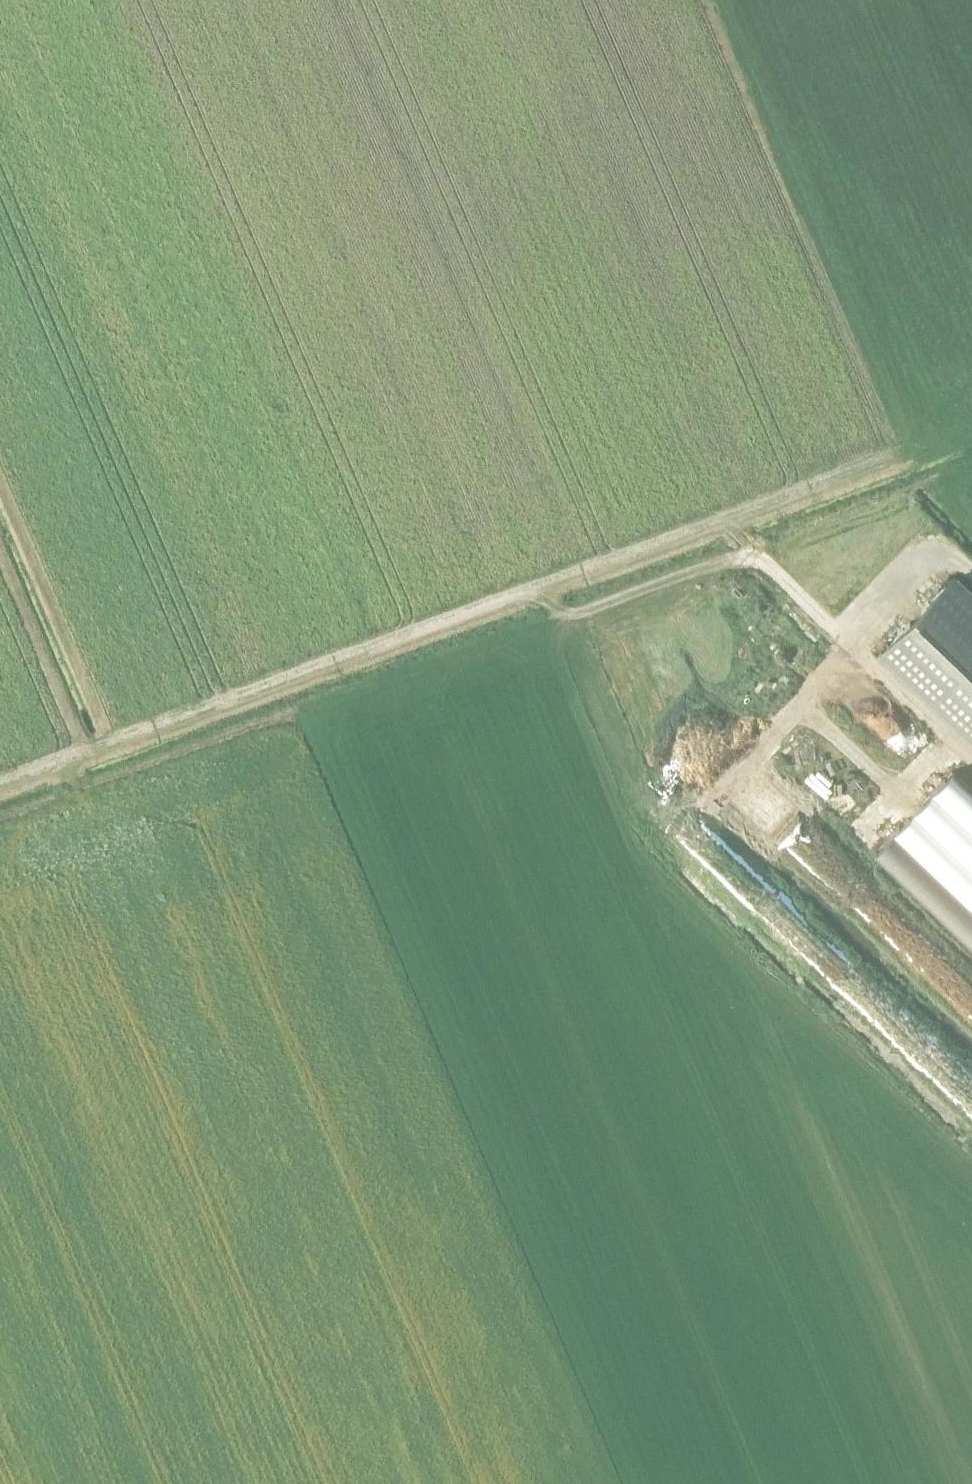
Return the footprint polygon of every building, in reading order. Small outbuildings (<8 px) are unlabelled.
[(949,579),(878,654),(971,744),(971,600),(949,579)] [(971,943),(971,790),(952,771),(876,851),(971,943)]
